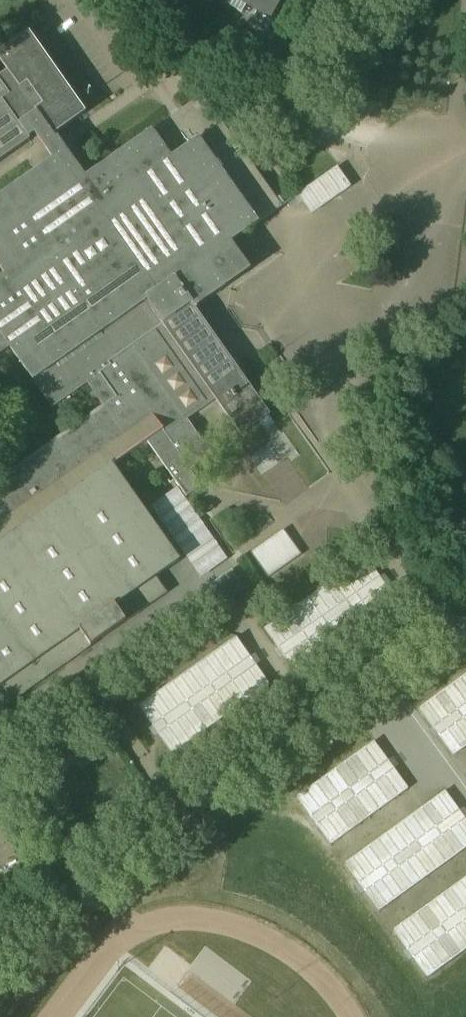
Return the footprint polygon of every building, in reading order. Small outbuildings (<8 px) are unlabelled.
[(248,1),(272,15),(281,0),(249,0),(248,1)] [(28,119),(37,113),(54,137),(88,113),(30,32),(0,54),(0,61),(8,72),(0,77),(0,163),(31,141),(29,139),(20,125),(28,119)] [(79,184),(63,163),(15,197),(31,219),(11,230),(9,227),(0,233),(0,267),(6,276),(0,280),(0,357),(11,349),(53,409),(88,384),(104,406),(117,397),(149,442),(176,480),(270,415),(220,344),(195,310),(191,305),(172,318),(159,299),(183,283),(181,278),(195,268),(231,242),(255,226),(282,206),(204,95),(87,178),(79,184)] [(9,227),(11,230),(31,219),(15,197),(63,163),(79,184),(87,178),(59,139),(57,140),(54,137),(37,113),(28,119),(20,125),(29,139),(36,134),(53,160),(0,197),(0,233),(9,227)] [(340,164),(300,191),(314,212),(354,185),(340,164)] [(191,305),(195,310),(250,270),(231,242),(195,268),(181,278),(183,283),(159,299),(172,318),(191,305)] [(149,442),(117,397),(104,406),(0,479),(0,691),(9,704),(167,593),(156,577),(180,560),(114,467),(149,442)] [(181,540),(203,577),(230,561),(201,514),(191,520),(197,530),(181,540)] [(253,552),(271,577),(303,553),(285,529),(253,552)] [(223,577),(204,591),(217,609),(236,595),(223,577)] [(241,637),(140,702),(173,753),(274,688),(241,637)] [(420,703),(452,753),(465,744),(465,673),(420,703)] [(378,740),(298,795),(332,844),(412,789),(378,740)] [(345,859),(378,909),(465,852),(465,814),(451,791),(345,859)] [(394,924),(426,975),(465,949),(465,879),(394,924)]
